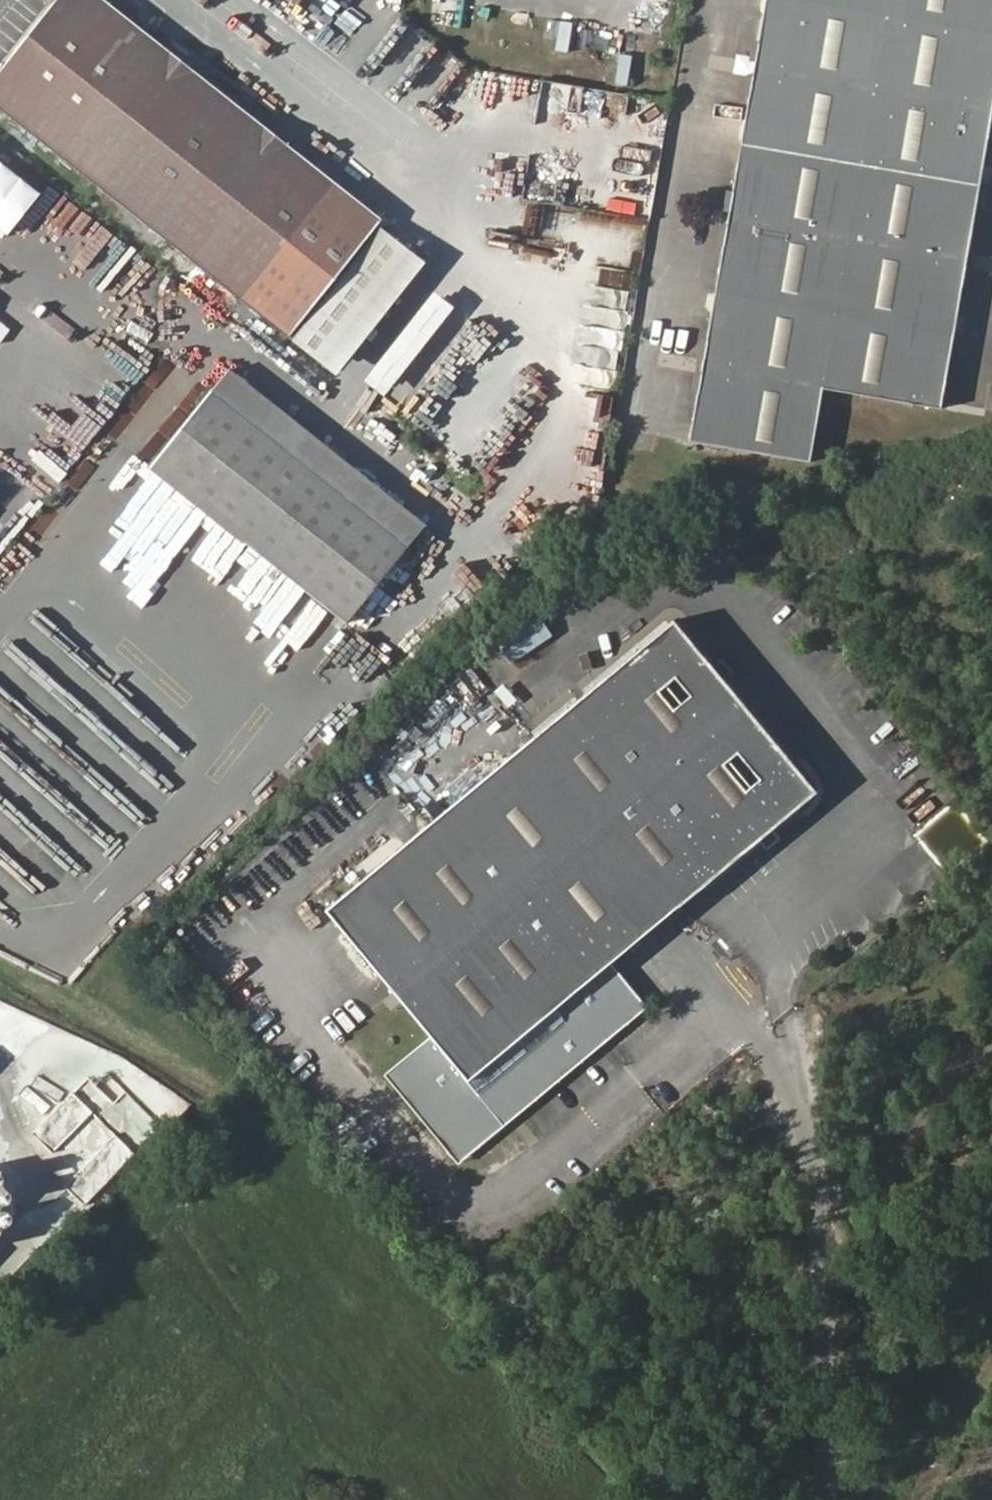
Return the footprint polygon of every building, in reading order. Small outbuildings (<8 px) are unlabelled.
[(335,212),(151,62),(169,40),(119,0),(85,0),(3,105),(256,311),(335,212)] [(685,447),(803,466),(815,395),(934,414),(991,83),(991,0),(766,0),(685,447)] [(151,62),(335,212),(354,188),(169,40),(151,62)] [(0,155),(0,224),(11,233),(44,189),(0,155)] [(381,226),(350,201),(260,311),(291,337),(381,226)] [(393,380),(377,369),(370,380),(386,391),(393,380)] [(154,470),(350,632),(415,554),(219,392),(154,470)] [(670,621),(323,909),(431,1037),(381,1077),(462,1165),(647,1012),(609,962),(813,792),(670,621)]
